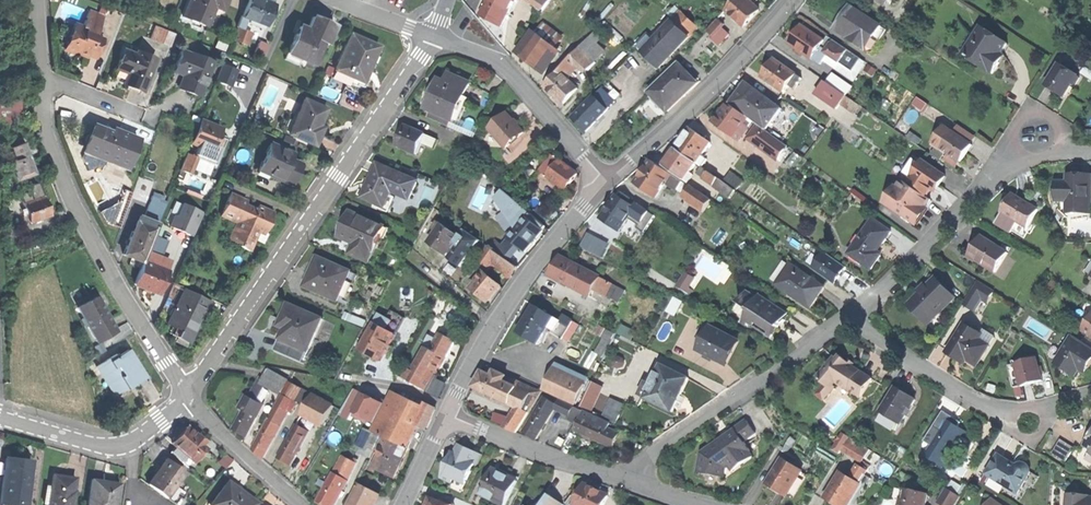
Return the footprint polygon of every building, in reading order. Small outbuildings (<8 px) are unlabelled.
[(183,17),(206,26),(214,5),(221,8),(223,8),(227,0),(190,0),(183,17)] [(243,15),(247,17),(252,19),(259,22),(266,24),(274,4),(264,0),(263,0),(249,0),(243,15)] [(501,26),(514,1),(512,0),(489,0),(481,16),(489,20),(501,26)] [(542,9),(549,0),(530,0),(542,9)] [(746,27),(753,19),(760,11),(754,5),(749,1),(747,0),(737,0),(727,11),(732,14),(741,23),(746,27)] [(213,29),(221,8),(214,5),(206,26),(213,29)] [(844,19),(838,27),(852,37),(850,41),(872,56),(888,32),(851,8),(844,19)] [(104,16),(89,10),(83,27),(73,23),(70,30),(68,36),(70,36),(65,49),(75,53),(76,50),(83,52),(82,55),(87,57),(89,54),(97,57),(104,39),(97,36),(104,16)] [(681,13),(672,23),(689,40),(699,30),(681,13)] [(739,25),(741,23),(732,14),(730,17),(739,25)] [(242,28),(247,17),(243,15),(241,15),(237,26),(239,27),(242,28)] [(301,57),(313,62),(317,51),(322,41),(325,42),(326,42),(334,25),(328,22),(322,19),(313,15),(307,28),(299,25),(287,51),(301,57)] [(332,15),(328,22),(334,25),(337,17),(332,15)] [(708,32),(714,37),(722,29),(725,25),(719,20),(708,32)] [(644,52),(661,69),(689,40),(672,23),(655,41),(644,52)] [(175,34),(154,26),(149,39),(170,47),(175,34)] [(251,31),(242,28),(239,27),(235,39),(246,43),(251,31)] [(544,27),(538,34),(555,47),(561,39),(544,27)] [(804,54),(813,60),(816,55),(821,48),(825,42),(802,27),(796,37),(790,45),(798,51),(804,54)] [(835,32),(850,41),(852,37),(838,27),(835,32)] [(969,61),(993,76),(1000,65),(996,63),(1001,55),(1007,45),(980,28),(972,41),(978,46),(969,61)] [(714,37),(712,40),(719,46),(729,35),(722,29),(714,37)] [(528,61),(539,69),(555,47),(538,34),(533,31),(518,53),(528,61)] [(594,32),(590,38),(596,43),(601,38),(594,32)] [(378,45),(351,33),(336,69),(357,78),(362,67),(368,69),(378,45)] [(634,48),(639,53),(652,38),(648,34),(634,48)] [(828,37),(825,42),(821,48),(827,52),(825,55),(827,57),(851,73),(860,59),(828,37)] [(590,38),(572,56),(580,64),(589,71),(604,50),(596,43),(590,38)] [(659,72),(661,69),(644,52),(655,41),(652,38),(639,53),(653,67),(659,72)] [(254,53),(263,57),(268,45),(259,41),(254,53)] [(827,52),(821,48),(816,55),(823,59),(825,55),(827,52)] [(135,54),(124,50),(117,69),(128,73),(133,75),(130,85),(143,91),(155,59),(136,52),(135,54)] [(172,70),(183,74),(191,54),(180,50),(172,70)] [(299,64),(301,57),(287,51),(285,58),(299,64)] [(212,61),(191,53),(191,54),(183,74),(178,88),(185,90),(199,96),(212,61)] [(821,66),(825,60),(827,57),(825,55),(823,59),(816,55),(813,60),(821,66)] [(1005,57),(1001,55),(996,63),(1000,65),(1002,61),(1005,57)] [(572,56),(558,71),(566,79),(580,64),(572,56)] [(825,60),(849,76),(851,73),(827,57),(825,60)] [(865,62),(860,59),(851,73),(849,76),(854,79),(865,62)] [(773,86),(784,94),(789,87),(792,82),(796,76),(774,61),(768,70),(762,79),(769,83),(773,86)] [(217,80),(234,86),(240,67),(224,62),(217,80)] [(650,92),(669,110),(684,95),(686,98),(692,92),(699,85),(678,64),(650,92)] [(1056,93),(1063,97),(1076,76),(1058,64),(1045,86),(1056,93)] [(363,80),(368,69),(362,67),(357,78),(363,80)] [(1079,74),(1090,81),(1090,72),(1084,67),(1079,74)] [(372,71),(368,69),(363,80),(357,78),(336,69),(333,75),(345,81),(346,77),(365,86),(369,77),(372,71)] [(555,95),(564,103),(577,89),(566,79),(558,71),(544,85),(552,92),(555,95)] [(127,84),(130,85),(133,75),(128,73),(124,83),(127,84)] [(452,119),(454,119),(460,105),(459,104),(463,95),(464,96),(470,84),(450,75),(446,83),(440,80),(435,92),(438,94),(431,109),(452,119)] [(802,80),(796,76),(792,82),(795,84),(798,86),(802,80)] [(826,83),(816,97),(837,110),(841,104),(846,96),(826,83)] [(735,95),(737,97),(740,99),(748,87),(745,85),(740,90),(735,95)] [(611,86),(605,92),(615,101),(621,95),(611,86)] [(737,97),(731,105),(749,119),(755,123),(766,131),(781,111),(748,87),(740,99),(737,97)] [(602,89),(594,96),(607,109),(615,101),(605,92),(602,89)] [(428,108),(431,109),(438,94),(435,92),(433,91),(429,99),(426,106),(428,107),(428,108)] [(470,98),(464,96),(460,105),(454,119),(460,122),(470,98)] [(580,124),(587,130),(607,109),(594,96),(573,118),(580,124)] [(860,105),(846,96),(841,104),(855,113),(860,105)] [(912,105),(922,112),(927,104),(917,97),(912,105)] [(327,108),(305,98),(295,120),(299,122),(293,135),(317,145),(321,134),(317,133),(320,125),(327,108)] [(8,117),(21,117),(20,101),(8,101),(8,117)] [(721,119),(716,125),(735,139),(738,134),(742,137),(747,130),(743,127),(749,119),(731,105),(724,114),(721,119)] [(449,126),(452,119),(431,109),(427,117),(449,126)] [(715,114),(721,119),(724,114),(718,110),(716,112),(715,114)] [(490,129),(506,147),(524,132),(515,123),(507,113),(490,129)] [(192,143),(212,151),(217,140),(218,136),(221,128),(201,120),(192,143)] [(290,133),(293,135),(299,122),(295,120),(290,133)] [(89,134),(92,134),(92,133),(94,134),(96,126),(97,127),(98,124),(93,123),(91,128),(89,134)] [(771,135),(766,131),(755,123),(750,130),(767,142),(772,136),(771,135)] [(426,134),(406,125),(402,135),(398,145),(418,154),(422,143),(426,134)] [(138,138),(115,129),(113,132),(97,127),(96,126),(94,134),(92,133),(92,134),(86,149),(108,157),(107,161),(127,168),(138,138)] [(933,144),(942,150),(953,133),(945,127),(933,144)] [(683,141),(677,150),(697,164),(702,156),(711,144),(705,140),(699,136),(691,130),(683,141)] [(773,132),(771,135),(772,136),(778,141),(782,143),(784,140),(773,132)] [(950,156),(962,163),(967,155),(973,146),(953,133),(942,150),(950,156)] [(439,139),(426,134),(422,143),(435,148),(439,139)] [(778,141),(772,136),(767,142),(773,147),(778,141)] [(293,152),(270,142),(258,169),(259,169),(261,166),(271,171),(269,174),(292,184),(297,173),(301,163),(291,158),(293,152)] [(16,180),(34,174),(29,160),(23,143),(10,147),(15,160),(11,162),(13,166),(11,167),(16,180)] [(665,168),(685,182),(697,164),(677,150),(671,159),(665,168)] [(187,172),(188,173),(192,164),(195,156),(186,153),(180,169),(187,172)] [(541,170),(548,175),(559,160),(553,155),(541,170)] [(900,178),(903,180),(908,183),(924,161),(916,155),(900,178)] [(708,160),(702,156),(697,164),(703,168),(708,160)] [(960,166),(962,163),(950,156),(949,158),(960,166)] [(757,164),(769,173),(773,167),(761,159),(757,164)] [(558,183),(566,189),(571,181),(577,174),(563,163),(559,160),(548,175),(555,181),(558,183)] [(908,183),(928,197),(933,189),(935,185),(943,174),(924,161),(908,183)] [(400,173),(379,163),(371,181),(364,197),(386,206),(396,183),(400,174),(400,173)] [(644,175),(637,185),(656,198),(666,183),(671,176),(652,163),(644,175)] [(201,167),(192,164),(188,173),(187,172),(185,178),(196,182),(201,167)] [(268,176),(269,174),(271,171),(261,166),(259,169),(258,169),(256,168),(255,170),(268,176)] [(719,179),(707,171),(702,179),(714,187),(719,179)] [(731,173),(724,183),(737,191),(743,181),(731,173)] [(418,182),(400,174),(396,183),(400,185),(399,188),(413,194),(418,182)] [(947,177),(943,174),(935,185),(939,188),(943,182),(947,177)] [(684,184),(671,176),(666,183),(679,192),(684,184)] [(1058,201),(1068,201),(1068,209),(1090,210),(1090,176),(1076,176),(1069,176),(1068,183),(1058,183),(1058,201)] [(724,183),(719,179),(714,187),(713,188),(731,200),(737,191),(724,183)] [(14,198),(21,196),(20,194),(29,190),(27,186),(25,180),(10,186),(14,198)] [(932,200),(928,197),(908,183),(903,180),(888,201),(917,221),(923,212),(932,200)] [(39,182),(27,186),(29,190),(20,194),(21,196),(24,203),(44,196),(39,182)] [(157,186),(152,198),(166,203),(169,195),(166,194),(167,190),(157,186)] [(684,197),(705,211),(712,201),(692,186),(684,197)] [(411,198),(413,194),(399,188),(397,192),(411,198)] [(853,194),(877,211),(879,208),(855,191),(853,194)] [(247,199),(231,192),(224,208),(240,215),(237,222),(230,238),(241,243),(240,245),(251,250),(259,232),(264,234),(269,224),(274,211),(258,205),(257,208),(248,204),(247,207),(244,205),(247,199)] [(622,192),(618,196),(629,203),(632,199),(622,192)] [(48,206),(44,196),(24,203),(25,207),(27,212),(31,222),(34,221),(39,219),(51,215),(48,206)] [(603,218),(620,230),(631,213),(635,207),(629,203),(618,196),(610,207),(603,218)] [(1017,223),(1027,229),(1039,210),(1016,196),(1012,204),(1010,207),(1005,216),(1017,223)] [(152,198),(146,214),(160,219),(166,203),(152,198)] [(516,219),(517,218),(525,209),(513,199),(509,204),(504,209),(516,219)] [(181,201),(172,227),(195,235),(205,209),(181,201)] [(915,225),(917,221),(888,201),(886,205),(915,225)] [(638,204),(635,207),(631,213),(643,222),(650,212),(638,204)] [(1011,234),(1017,223),(1005,216),(1010,207),(1007,206),(996,225),(1011,234)] [(221,215),(237,222),(240,215),(224,208),(221,215)] [(517,218),(521,222),(526,216),(529,213),(525,209),(517,218)] [(385,226),(351,211),(345,226),(340,236),(355,243),(351,253),(370,261),(381,236),(385,226)] [(529,213),(526,216),(542,230),(546,226),(529,212),(529,213)] [(656,216),(650,212),(643,222),(649,225),(656,216)] [(145,213),(142,222),(143,223),(156,228),(160,219),(146,214),(145,213)] [(508,237),(524,250),(533,241),(542,230),(526,216),(521,222),(519,224),(515,229),(508,237)] [(434,227),(438,231),(444,224),(439,220),(434,227)] [(862,240),(878,252),(884,243),(891,233),(874,220),(861,237),(863,238),(862,240)] [(138,221),(134,231),(139,233),(143,223),(142,222),(138,221)] [(510,226),(515,229),(519,224),(515,221),(510,226)] [(143,223),(139,233),(152,238),(156,228),(143,223)] [(438,248),(446,254),(455,243),(460,236),(444,224),(438,231),(430,243),(438,248)] [(389,228),(385,226),(381,236),(385,238),(389,228)] [(465,229),(460,236),(455,243),(458,245),(449,257),(455,262),(462,267),(481,241),(465,229)] [(133,257),(143,261),(147,250),(152,238),(139,233),(134,231),(132,231),(124,254),(133,257)] [(860,265),(862,262),(851,255),(862,240),(863,238),(861,237),(857,234),(852,241),(854,243),(846,255),(860,265)] [(10,239),(12,245),(23,241),(20,235),(10,239)] [(977,261),(994,271),(1005,253),(980,237),(974,248),(968,257),(976,262),(977,261)] [(882,255),(878,252),(862,240),(851,255),(862,262),(872,269),(882,255)] [(633,249),(644,257),(649,249),(638,241),(633,249)] [(478,260),(490,268),(493,263),(500,254),(488,246),(478,260)] [(813,265),(837,283),(849,267),(826,249),(813,265)] [(147,250),(143,261),(164,270),(168,258),(147,250)] [(519,267),(500,254),(493,263),(512,276),(519,267)] [(314,267),(311,274),(315,276),(323,258),(318,256),(314,267)] [(556,266),(552,275),(570,284),(579,266),(561,257),(556,266)] [(352,271),(323,258),(315,276),(311,274),(306,286),(339,301),(343,291),(352,271)] [(164,270),(143,261),(134,284),(147,289),(159,293),(168,271),(164,270)] [(588,271),(579,266),(570,284),(578,289),(582,281),(588,271)] [(776,287),(810,310),(824,290),(790,267),(776,287)] [(741,272),(753,281),(756,277),(751,274),(743,269),(741,272)] [(690,292),(699,277),(687,270),(678,285),(690,292)] [(357,273),(352,271),(343,291),(349,293),(357,273)] [(601,277),(588,271),(582,281),(596,288),(601,277)] [(501,285),(485,272),(483,275),(478,280),(472,288),(487,301),(494,293),(501,285)] [(612,283),(601,277),(596,288),(607,294),(612,283)] [(909,302),(926,321),(941,307),(944,310),(956,299),(936,278),(927,286),(925,284),(922,286),(919,289),(921,291),(909,302)] [(592,296),(596,288),(582,281),(578,289),(592,296)] [(993,290),(976,281),(962,304),(974,311),(981,299),(986,302),(993,290)] [(620,287),(612,283),(607,294),(606,295),(614,300),(620,287)] [(210,301),(185,288),(175,309),(171,317),(168,324),(180,330),(181,330),(183,326),(195,332),(203,316),(210,301)] [(748,292),(740,304),(750,310),(742,322),(748,326),(750,322),(772,337),(779,327),(782,322),(785,324),(790,315),(760,296),(758,299),(748,292)] [(97,297),(78,308),(97,341),(116,330),(107,314),(103,307),(102,308),(97,299),(98,299),(97,297)] [(669,310),(677,314),(683,302),(676,297),(669,310)] [(324,318),(290,304),(283,319),(289,322),(286,329),(282,339),(310,351),(324,318)] [(549,326),(556,330),(557,331),(562,321),(561,321),(535,305),(527,319),(519,332),(539,344),(549,326)] [(166,314),(171,317),(175,309),(170,307),(166,314)] [(929,324),(944,310),(941,307),(926,321),(929,324)] [(554,332),(564,338),(570,328),(571,326),(572,324),(575,321),(565,315),(561,321),(562,321),(557,331),(556,330),(554,332)] [(1090,336),(1090,316),(1082,331),(1090,336)] [(371,355),(382,361),(396,334),(388,330),(392,323),(379,317),(361,350),(371,355)] [(280,327),(286,329),(289,322),(283,319),(282,323),(280,327)] [(962,324),(947,352),(958,358),(960,355),(968,359),(977,364),(988,343),(979,337),(981,334),(962,324)] [(620,333),(627,336),(630,328),(623,325),(620,333)] [(190,343),(195,332),(183,326),(181,330),(180,330),(177,336),(190,343)] [(597,334),(601,336),(606,329),(602,326),(597,334)] [(699,351),(723,364),(730,353),(736,340),(712,327),(699,351)] [(575,330),(570,328),(564,338),(568,341),(575,330)] [(441,334),(432,351),(445,358),(455,341),(441,334)] [(1056,364),(1075,375),(1079,369),(1085,372),(1090,365),(1090,363),(1090,350),(1072,338),(1056,364)] [(306,359),(310,351),(282,339),(277,350),(305,362),(306,359)] [(414,383),(428,390),(437,373),(445,358),(432,351),(427,348),(414,371),(419,374),(414,383)] [(116,354),(97,366),(103,376),(108,373),(113,381),(108,384),(115,395),(128,387),(127,384),(133,380),(135,383),(146,377),(129,350),(118,357),(116,354)] [(309,360),(306,359),(305,362),(311,365),(315,356),(312,355),(309,360)] [(835,356),(809,384),(815,389),(823,397),(826,394),(824,392),(834,382),(860,395),(870,375),(851,366),(846,361),(840,356),(838,359),(835,356)] [(850,358),(846,361),(851,366),(855,363),(852,360),(850,358)] [(873,374),(879,365),(869,359),(863,368),(873,374)] [(1032,385),(1043,382),(1037,360),(1017,366),(1023,387),(1032,385)] [(557,363),(554,370),(587,385),(577,405),(576,407),(580,409),(592,382),(593,381),(590,380),(590,379),(557,363)] [(652,387),(646,399),(669,410),(676,396),(680,397),(683,391),(689,378),(663,365),(652,387)] [(1015,389),(1023,387),(1017,366),(1009,368),(1015,389)] [(269,369),(264,378),(262,381),(265,382),(274,387),(280,375),(269,369)] [(406,378),(414,383),(419,374),(414,371),(411,369),(406,378)] [(554,370),(545,389),(577,405),(587,385),(554,370)] [(479,379),(475,386),(510,403),(518,387),(505,381),(508,376),(496,371),(493,376),(483,371),(479,379)] [(108,384),(113,381),(108,373),(103,376),(108,384)] [(289,380),(280,375),(274,387),(282,392),(289,380)] [(542,392),(508,376),(505,381),(518,387),(528,392),(521,408),(517,407),(506,428),(517,432),(542,392)] [(262,377),(256,386),(262,389),(265,382),(262,381),(264,378),(262,377)] [(282,394),(288,397),(294,400),(301,388),(289,381),(282,394)] [(602,387),(592,382),(580,409),(584,411),(589,414),(602,387)] [(640,396),(646,399),(652,387),(646,385),(640,396)] [(256,386),(252,393),(258,396),(262,389),(256,386)] [(528,392),(518,387),(510,403),(517,407),(521,408),(528,392)] [(601,419),(602,417),(612,397),(602,387),(589,414),(601,419)] [(312,394),(301,388),(294,400),(297,402),(305,407),(312,394)] [(881,412),(900,424),(916,400),(905,393),(896,388),(881,412)] [(819,401),(823,397),(815,389),(811,394),(819,401)] [(380,435),(382,436),(403,396),(393,391),(372,431),(373,431),(380,435)] [(335,406),(312,394),(305,407),(302,413),(303,413),(308,416),(324,425),(335,406)] [(241,407),(245,409),(258,417),(265,404),(256,399),(248,395),(241,407)] [(404,396),(396,412),(417,422),(421,414),(425,406),(404,396)] [(673,412),(680,397),(676,396),(669,410),(673,412)] [(289,411),(291,412),(297,402),(294,400),(288,397),(282,407),(283,408),(289,411)] [(529,435),(536,440),(556,408),(558,405),(557,404),(545,397),(523,431),(529,435)] [(602,417),(613,422),(623,402),(612,397),(602,417)] [(556,408),(571,416),(575,407),(560,400),(557,404),(558,405),(556,408)] [(427,402),(425,406),(421,414),(431,418),(437,407),(427,402)] [(342,410),(335,406),(324,425),(331,429),(342,410)] [(571,416),(569,419),(578,423),(582,416),(584,411),(580,409),(576,407),(575,407),(571,416)] [(285,418),(289,411),(283,408),(279,415),(285,418)] [(240,432),(247,435),(258,417),(245,409),(234,428),(240,432)] [(589,414),(584,411),(582,416),(585,418),(593,421),(599,424),(601,419),(589,414)] [(931,440),(919,460),(933,469),(935,466),(943,470),(951,456),(953,457),(959,447),(955,445),(961,434),(965,436),(968,431),(959,426),(961,422),(955,418),(944,411),(937,422),(945,426),(935,442),(931,440)] [(396,412),(388,427),(410,438),(416,424),(417,422),(396,412)] [(896,431),(900,424),(881,412),(877,418),(896,431)] [(302,427),(308,416),(303,413),(297,424),(302,427)] [(431,418),(421,414),(417,422),(416,424),(426,429),(431,418)] [(576,429),(579,431),(585,418),(582,416),(578,423),(576,429)] [(262,445),(268,449),(281,425),(269,418),(256,442),(262,445)] [(579,431),(587,434),(593,421),(585,418),(579,431)] [(601,419),(599,424),(608,428),(611,423),(601,419)] [(598,440),(613,447),(620,434),(608,428),(599,424),(593,421),(587,434),(598,440)] [(723,438),(701,454),(698,473),(724,479),(727,470),(732,467),(740,461),(743,466),(754,458),(751,454),(752,453),(745,444),(757,436),(746,421),(727,435),(730,440),(726,443),(723,438)] [(309,431),(302,427),(297,424),(289,439),(301,446),(309,431)] [(186,427),(172,443),(193,461),(202,451),(197,447),(199,444),(202,441),(192,432),(186,427)] [(368,437),(372,429),(367,427),(363,435),(368,437)] [(388,427),(384,437),(405,447),(410,438),(388,427)] [(369,456),(380,435),(373,431),(362,453),(369,456)] [(374,466),(395,476),(402,461),(408,448),(405,447),(384,437),(377,450),(381,452),(374,466)] [(558,442),(563,445),(566,439),(561,437),(558,442)] [(842,450),(862,462),(869,450),(850,438),(842,450)] [(291,464),(301,446),(289,439),(279,458),(285,461),(291,464)] [(1052,454),(1066,462),(1074,448),(1060,440),(1052,454)] [(460,444),(455,454),(475,463),(477,464),(481,454),(460,444)] [(455,454),(453,453),(448,462),(441,476),(452,481),(454,477),(466,483),(475,463),(455,454)] [(343,456),(334,473),(348,481),(360,460),(356,458),(354,462),(343,456)] [(1024,466),(1020,465),(1015,467),(1010,464),(1011,463),(1006,460),(999,456),(986,476),(1018,494),(1029,475),(1029,470),(1024,466)] [(17,460),(6,458),(0,502),(26,504),(31,461),(17,460)] [(147,484),(166,497),(167,496),(175,485),(184,472),(165,458),(157,471),(147,484)] [(735,472),(743,466),(740,461),(732,467),(735,472)] [(775,490),(787,497),(802,473),(781,461),(767,485),(775,490)] [(862,462),(857,469),(866,474),(870,468),(862,462)] [(509,472),(503,469),(501,472),(518,480),(520,477),(509,472)] [(857,469),(847,485),(856,490),(866,474),(857,469)] [(501,472),(499,476),(491,473),(482,492),(488,495),(496,499),(495,501),(496,501),(504,504),(506,504),(518,480),(501,472)] [(334,473),(329,482),(343,490),(348,481),(334,473)] [(65,476),(53,474),(50,487),(73,491),(75,477),(73,477),(65,476)] [(1015,499),(1018,494),(986,476),(984,480),(1015,499)] [(856,490),(847,485),(837,478),(821,504),(823,504),(847,504),(856,490)] [(92,479),(88,504),(116,504),(120,483),(104,481),(92,479)] [(227,481),(225,484),(238,494),(240,491),(227,481)] [(325,504),(335,504),(343,490),(329,482),(318,501),(324,504),(325,504)] [(949,488),(958,494),(962,487),(954,482),(949,488)] [(348,504),(369,504),(375,491),(359,483),(348,504)] [(255,502),(243,493),(240,491),(238,494),(225,484),(209,504),(253,504),(255,502)] [(575,504),(605,504),(609,496),(598,490),(593,488),(586,484),(579,499),(575,504)] [(178,487),(175,485),(167,496),(171,498),(178,487)] [(964,485),(962,487),(958,494),(962,496),(968,487),(964,485)] [(73,491),(50,487),(50,490),(48,504),(72,504),(74,491),(73,491)] [(939,502),(945,504),(956,504),(961,497),(947,489),(939,502)] [(343,490),(335,504),(347,504),(352,495),(343,490)] [(928,495),(907,490),(905,499),(901,498),(899,504),(925,504),(928,495)] [(455,504),(431,495),(427,504),(454,504),(455,504)] [(494,504),(496,501),(495,501),(496,499),(488,495),(485,501),(494,504)] [(564,504),(558,500),(551,495),(543,504),(564,504)] [(1068,504),(1090,504),(1090,499),(1090,497),(1068,495),(1068,504)] [(579,499),(574,496),(568,504),(575,504),(579,499)]
